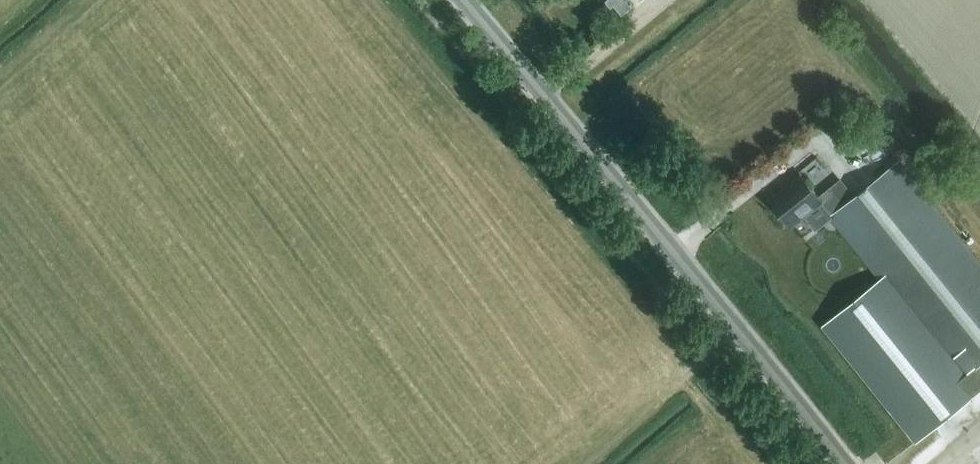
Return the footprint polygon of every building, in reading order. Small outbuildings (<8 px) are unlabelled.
[(616,13),(631,2),(629,0),(606,0),(616,13)] [(771,200),(792,226),(822,202),(832,215),(831,215),(882,279),(825,324),(918,440),(979,390),(979,265),(898,162),(856,196),(841,178),(818,195),(802,175),(771,200)]
